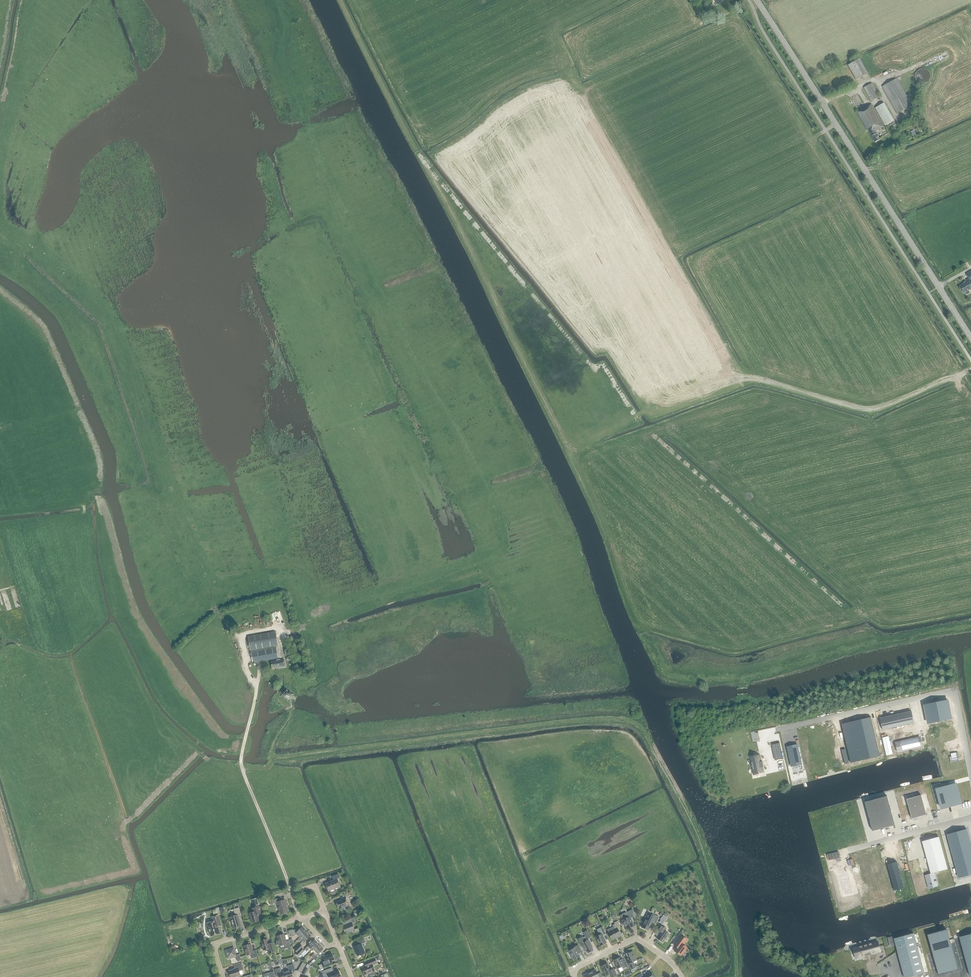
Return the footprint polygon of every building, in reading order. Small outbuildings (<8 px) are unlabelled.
[(848,65),(856,80),(868,73),(860,59),(848,65)] [(926,84),(929,81),(931,78),(930,74),(928,70),(925,69),(921,69),(917,70),(915,74),(915,77),(916,81),(919,84),(923,85),(926,84)] [(912,105),(897,79),(882,87),(897,113),(912,105)] [(879,97),(872,83),(864,88),(871,101),(879,97)] [(875,108),(885,126),(894,121),(884,103),(875,108)] [(857,112),(867,130),(868,130),(875,143),(880,140),(875,131),(884,126),(872,104),(857,112)] [(959,287),(963,293),(965,292),(967,295),(970,293),(968,290),(970,289),(970,290),(970,271),(966,274),(968,278),(965,280),(966,281),(964,283),(959,287)] [(277,645),(275,632),(248,637),(253,663),(260,661),(278,658),(276,646),(277,645)] [(277,661),(271,662),(272,668),(278,667),(278,668),(282,667),(281,667),(284,666),(283,661),(280,661),(280,659),(277,660),(277,661)] [(284,699),(287,700),(290,699),(292,696),(291,693),(288,691),(284,692),(283,695),(284,699)] [(948,700),(924,705),(928,723),(951,718),(948,700)] [(884,717),(880,718),(883,730),(886,729),(890,728),(914,723),(911,711),(910,712),(906,713),(906,712),(905,713),(901,714),(901,713),(899,714),(895,715),(892,715),(892,716),(888,717),(888,716),(888,717),(884,718),(884,717)] [(842,724),(851,763),(880,757),(871,718),(870,718),(871,719),(842,725),(842,724)] [(930,732),(941,729),(944,740),(955,738),(951,718),(928,723),(930,732)] [(920,735),(896,740),(898,751),(923,745),(920,735)] [(780,743),(772,745),(775,760),(783,759),(780,743)] [(797,745),(787,747),(792,766),(801,764),(797,745)] [(760,755),(750,758),(752,765),(752,767),(754,774),(763,772),(762,766),(763,766),(762,761),(761,762),(760,755)] [(956,784),(936,789),(941,806),(941,809),(944,808),(961,804),(956,784)] [(921,795),(906,799),(912,819),(927,815),(921,795)] [(887,796),(865,802),(873,831),(895,825),(887,796)] [(949,834),(954,853),(961,878),(970,875),(970,840),(968,829),(949,834)] [(939,837),(922,841),(923,846),(924,846),(925,851),(925,852),(928,862),(930,868),(929,868),(931,874),(935,873),(936,872),(948,869),(939,837)] [(839,852),(827,855),(828,860),(840,858),(839,852)] [(898,862),(888,864),(897,894),(906,892),(898,862)] [(846,871),(836,874),(838,874),(839,879),(837,880),(839,885),(840,890),(842,889),(843,894),(852,892),(848,879),(846,871)] [(925,875),(928,888),(939,886),(935,873),(931,874),(925,875)] [(331,876),(333,880),(325,883),(328,891),(340,887),(337,878),(339,877),(338,874),(331,876)] [(251,899),(253,906),(260,904),(258,897),(251,899)] [(276,902),(280,914),(288,912),(285,899),(280,901),(279,898),(269,901),(270,904),(276,902)] [(336,902),(339,909),(348,905),(345,898),(336,902)] [(261,913),(259,906),(252,908),(253,912),(249,913),(252,923),(259,920),(257,914),(261,913)] [(231,921),(233,928),(241,926),(238,916),(241,915),(239,908),(233,909),(235,915),(229,917),(230,921),(231,921)] [(633,916),(632,909),(626,912),(620,915),(622,920),(624,925),(625,925),(627,929),(633,925),(630,918),(633,916)] [(646,917),(645,917),(641,927),(648,930),(652,922),(655,924),(659,916),(652,913),(652,915),(647,913),(645,917),(646,917)] [(221,925),(218,915),(212,917),(213,921),(207,923),(211,936),(219,933),(217,926),(221,925)] [(349,923),(342,926),(345,933),(354,930),(352,923),(356,922),(355,917),(348,920),(349,923)] [(608,932),(611,939),(617,936),(617,937),(620,935),(617,929),(620,927),(617,921),(614,922),(615,924),(612,925),(613,927),(607,930),(608,932)] [(661,925),(657,930),(660,932),(656,938),(662,942),(669,934),(665,931),(666,929),(661,925)] [(297,935),(299,937),(306,931),(302,926),(298,931),(297,929),(293,930),(293,929),(288,931),(289,935),(291,934),(291,936),(297,935)] [(599,935),(595,937),(600,946),(606,942),(602,935),(606,934),(602,926),(596,929),(599,935)] [(922,944),(928,942),(924,930),(918,932),(922,944)] [(306,931),(299,937),(304,942),(311,935),(306,931)] [(936,934),(937,934),(928,936),(932,952),(938,975),(958,970),(951,947),(950,940),(947,931),(942,932),(941,932),(941,933),(937,934),(937,933),(936,934)] [(924,972),(914,933),(894,939),(897,951),(904,976),(907,976),(924,972)] [(276,945),(279,945),(284,944),(285,949),(289,947),(291,947),(289,940),(286,941),(283,934),(277,936),(278,940),(276,940),(276,945)] [(959,937),(970,976),(970,934),(959,937)] [(674,951),(681,956),(687,947),(682,944),(686,939),(681,935),(673,946),(676,948),(674,951)] [(588,939),(586,939),(585,936),(582,938),(578,940),(581,947),(583,946),(585,951),(586,950),(588,953),(593,950),(591,946),(592,946),(588,939)] [(358,944),(353,946),(357,956),(365,953),(361,944),(365,942),(363,938),(356,941),(358,944)] [(267,939),(260,941),(263,950),(267,949),(269,953),(275,951),(272,942),(268,943),(267,939)] [(310,948),(312,951),(319,944),(315,940),(304,949),(306,951),(310,948)] [(878,942),(854,948),(854,950),(856,958),(865,955),(866,956),(871,955),(871,954),(876,953),(880,951),(879,947),(878,944),(878,942)] [(244,946),(247,955),(251,954),(252,958),(258,956),(256,950),(253,951),(250,944),(244,946)] [(294,950),(297,952),(301,948),(303,947),(300,944),(294,950)] [(319,944),(312,951),(314,953),(311,956),(315,960),(320,956),(318,953),(323,949),(319,944)] [(568,951),(573,959),(579,956),(577,953),(581,951),(578,945),(574,947),(568,951)] [(233,948),(225,950),(228,959),(236,956),(237,961),(241,960),(239,954),(236,955),(233,948)] [(301,948),(297,952),(296,953),(298,956),(304,951),(301,948)] [(636,960),(632,951),(627,954),(628,957),(625,958),(629,966),(628,966),(630,970),(631,969),(632,970),(631,971),(632,974),(637,971),(635,967),(636,967),(633,962),(636,960)] [(325,963),(322,964),(323,968),(329,965),(332,964),(330,961),(334,959),(331,953),(326,955),(325,954),(322,956),(323,960),(324,960),(325,963)] [(617,968),(621,966),(623,970),(628,968),(623,958),(621,960),(619,957),(613,960),(617,968)] [(364,975),(369,973),(370,976),(375,974),(374,971),(375,971),(372,965),(377,963),(374,958),(364,962),(365,966),(361,967),(364,975)] [(611,976),(612,976),(616,975),(613,969),(611,970),(607,963),(601,966),(605,976),(609,974),(611,976)] [(241,964),(234,966),(235,969),(229,971),(230,976),(235,976),(240,975),(239,971),(243,969),(241,964)] [(285,971),(287,976),(293,976),(292,972),(295,971),(293,964),(287,966),(289,970),(285,971)] [(285,971),(281,972),(280,968),(274,969),(276,976),(280,975),(280,976),(287,976),(285,971)] [(333,971),(332,968),(322,971),(324,975),(328,973),(329,976),(338,976),(340,976),(338,969),(333,971)]
